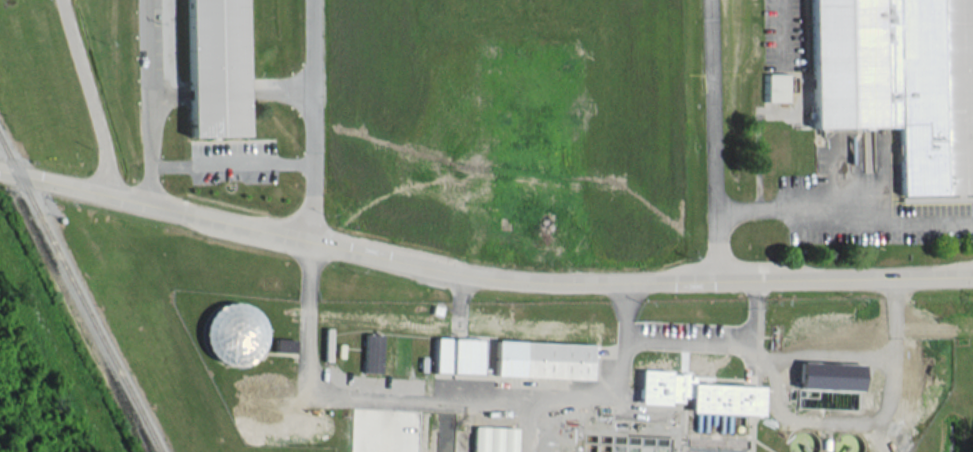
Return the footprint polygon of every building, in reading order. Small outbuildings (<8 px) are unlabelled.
[(190,135),(187,0),(241,0),(244,134),(190,135)] [(809,127),(900,126),(901,202),(972,201),(972,154),(970,0),(807,0),(809,127)] [(789,102),(790,74),(766,73),(765,101),(789,102)] [(238,364),(247,361),(254,356),(259,349),(263,338),(263,327),(258,315),(248,306),(238,303),(228,302),(220,305),(212,310),(206,317),(202,326),(202,337),(205,348),(210,355),(218,361),(227,364),(238,364)] [(380,334),(364,333),(363,372),(379,373),(380,334)] [(434,372),(480,373),(481,338),(435,337),(434,372)] [(294,339),(275,338),(274,351),(294,352),(294,339)] [(590,378),(591,343),(495,341),(494,376),(590,378)] [(797,389),(859,390),(860,363),(798,362),(797,389)] [(762,414),(763,386),(693,384),(694,372),(640,371),(639,401),(690,403),(689,412),(762,414)]
